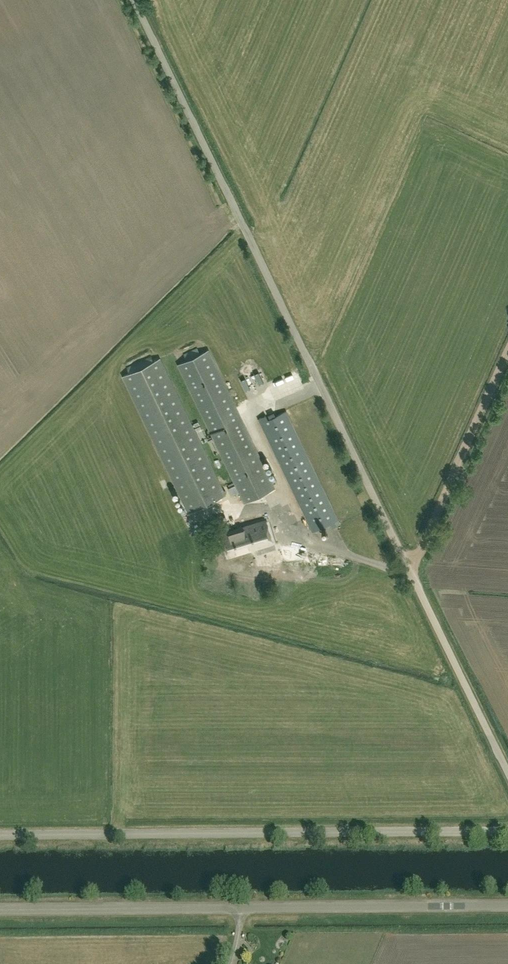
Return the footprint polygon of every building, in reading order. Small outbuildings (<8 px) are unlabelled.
[(244,501),(274,487),(208,348),(178,363),(244,501)] [(129,372),(122,376),(188,513),(226,495),(226,493),(227,493),(225,489),(224,490),(160,357),(153,360),(129,372)] [(340,524),(286,411),(268,420),(266,415),(259,418),(313,532),(331,523),(333,528),(340,524)] [(219,531),(228,528),(225,516),(216,519),(219,531)] [(229,556),(273,543),(266,520),(222,533),(229,556)]
